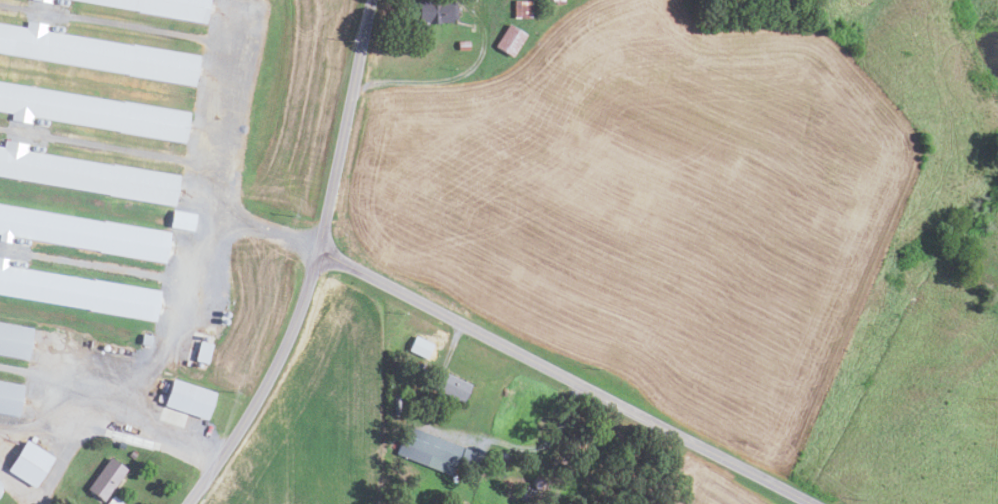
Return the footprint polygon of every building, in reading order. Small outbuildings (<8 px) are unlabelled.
[(205,23),(209,0),(68,0),(205,23)] [(414,20),(414,0),(452,0),(453,2),(457,2),(457,20),(414,20)] [(533,17),(515,18),(514,0),(532,0),(533,17)] [(195,86),(0,53),(0,24),(26,28),(27,20),(46,23),(45,30),(200,57),(195,86)] [(512,58),(494,46),(508,23),(527,35),(512,58)] [(470,50),(459,51),(458,41),(469,40),(470,50)] [(0,81),(0,111),(13,113),(11,121),(30,124),(31,117),(186,143),(191,114),(0,81)] [(176,206),(0,176),(0,146),(4,147),(5,140),(27,143),(26,150),(181,177),(176,206)] [(0,202),(0,239),(10,241),(11,234),(166,260),(171,231),(0,202)] [(170,225),(172,209),(194,214),(191,229),(170,225)] [(156,321),(0,294),(0,257),(7,258),(6,265),(161,292),(156,321)] [(0,324),(0,354),(29,359),(34,330),(0,324)] [(141,344),(142,334),(152,335),(150,345),(141,344)] [(210,344),(197,341),(193,361),(206,364),(210,344)] [(463,403),(471,385),(438,368),(429,386),(463,403)] [(215,393),(173,378),(164,405),(207,419),(215,393)] [(0,381),(0,411),(18,414),(23,385),(0,381)] [(397,453),(451,476),(455,467),(468,472),(476,453),(408,425),(397,453)] [(35,488),(54,458),(26,440),(7,470),(35,488)] [(104,502),(127,470),(110,457),(86,490),(104,502)] [(544,481),(545,483),(545,485),(545,487),(543,488),(542,490),(540,490),(538,490),(536,489),(535,488),(534,486),(534,485),(534,483),(535,481),(536,480),(538,479),(539,479),(541,479),(543,480),(544,481)] [(535,490),(529,503),(521,499),(527,486),(535,490)] [(123,503),(122,503),(107,503),(113,496),(123,503)]
